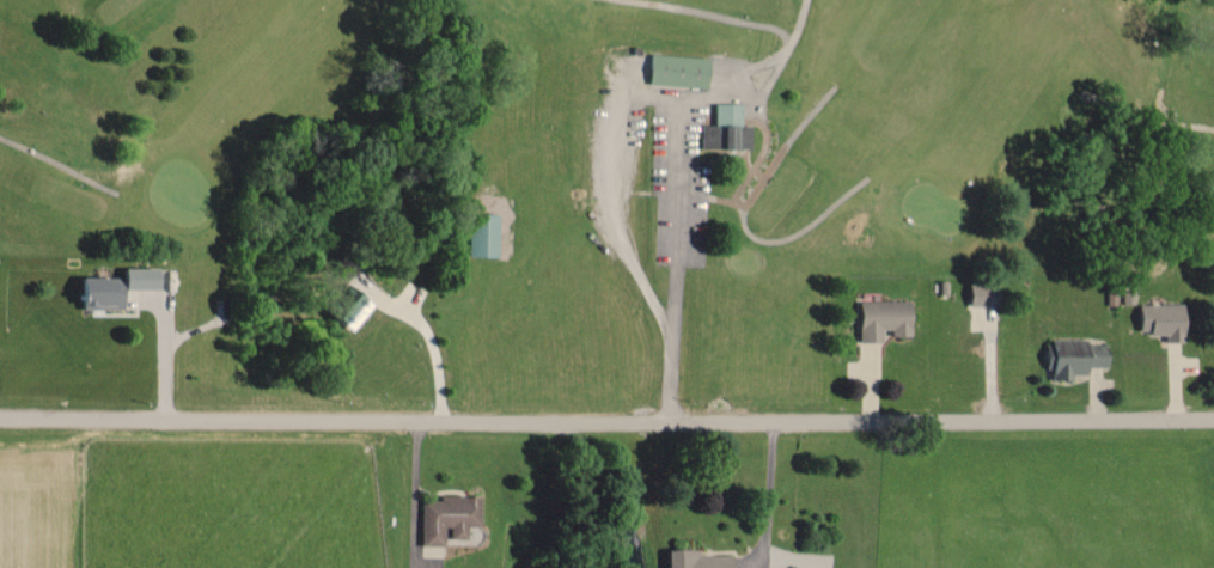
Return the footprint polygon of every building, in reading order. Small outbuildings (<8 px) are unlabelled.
[(644,84),(703,87),(704,56),(645,54),(644,84)] [(746,149),(747,125),(737,125),(738,103),(711,102),(711,124),(699,124),(698,148),(746,149)] [(465,256),(494,256),(495,213),(466,213),(465,256)] [(118,286),(151,287),(151,266),(117,265),(117,275),(73,275),(73,307),(118,307),(118,286)] [(964,305),(993,305),(992,283),(964,284),(964,305)] [(325,315),(346,329),(364,300),(342,286),(325,315)] [(855,342),(878,342),(878,329),(887,328),(887,336),(904,336),(903,300),(854,301),(855,342)] [(1178,304),(1135,303),(1135,333),(1162,333),(1162,342),(1177,342),(1178,304)] [(1101,367),(1102,344),(1081,344),(1081,339),(1047,338),(1046,380),(1069,380),(1069,375),(1083,375),(1083,367),(1101,367)] [(440,544),(440,526),(446,526),(445,537),(462,537),(463,524),(474,524),(475,494),(436,494),(436,498),(418,498),(417,544),(440,544)] [(661,567),(727,567),(727,549),(661,550),(661,567)]
